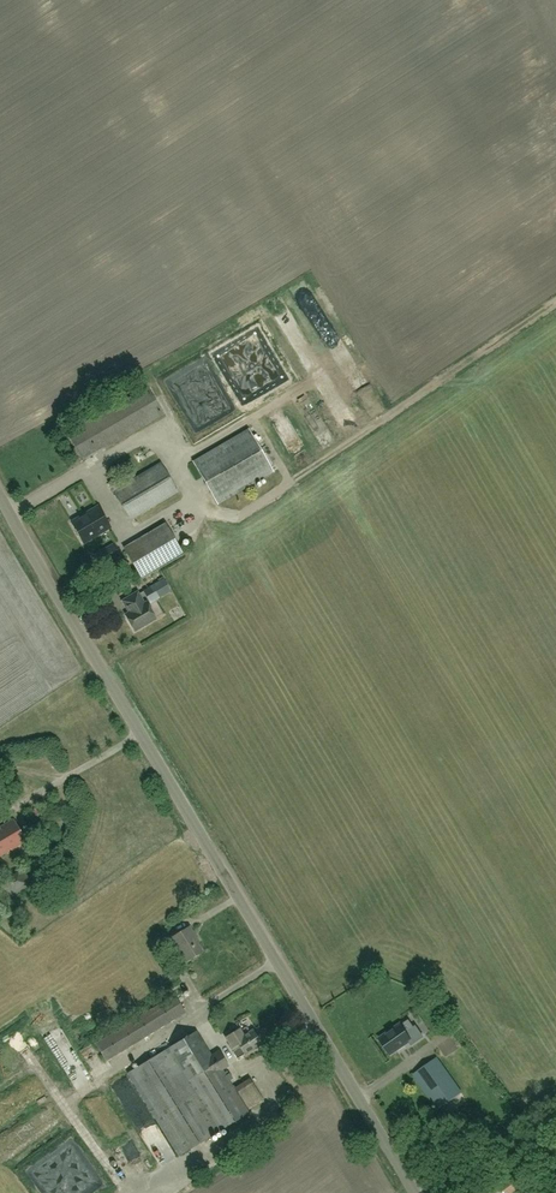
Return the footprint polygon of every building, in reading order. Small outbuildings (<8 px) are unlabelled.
[(305,283),(295,289),(309,311),(319,305),(305,283)] [(359,362),(346,366),(353,385),(366,381),(359,362)] [(83,461),(162,415),(147,388),(68,434),(83,461)] [(218,504),(273,471),(248,429),(192,462),(218,504)] [(130,521),(179,492),(161,462),(125,484),(119,475),(108,483),(121,507),(130,521)] [(72,522),(84,543),(111,527),(99,506),(72,522)] [(142,580),(184,554),(166,523),(123,548),(142,580)] [(94,554),(100,565),(119,555),(113,543),(94,554)] [(135,631),(156,618),(147,603),(145,604),(138,592),(123,601),(128,610),(129,609),(131,612),(126,615),(135,631)] [(26,841),(13,820),(0,828),(0,856),(26,841)] [(42,868),(59,856),(53,848),(36,860),(42,868)] [(7,878),(3,890),(16,894),(17,891),(27,895),(30,886),(7,878)] [(190,927),(172,938),(186,961),(203,951),(194,937),(195,936),(190,927)] [(106,1061),(186,1012),(175,994),(95,1043),(106,1061)] [(400,1025),(380,1039),(390,1054),(409,1041),(412,1045),(423,1037),(416,1026),(414,1028),(406,1033),(401,1026),(400,1025)] [(240,1029),(226,1038),(230,1045),(229,1046),(233,1052),(237,1058),(245,1053),(245,1054),(262,1044),(253,1030),(245,1036),(240,1029)] [(179,1156),(250,1112),(223,1069),(230,1066),(219,1049),(212,1054),(197,1030),(127,1073),(179,1156)] [(486,1043),(494,1056),(508,1048),(500,1035),(486,1043)] [(437,1058),(413,1074),(438,1110),(462,1093),(437,1058)] [(264,1100),(250,1077),(235,1087),(238,1092),(249,1109),(264,1100)] [(107,1129),(118,1121),(107,1103),(95,1111),(107,1129)] [(544,1157),(549,1152),(552,1155),(555,1152),(555,1133),(537,1150),(544,1157)] [(34,1156),(40,1151),(35,1144),(28,1148),(34,1156)] [(51,1192),(88,1192),(99,1187),(77,1147),(37,1168),(51,1192)] [(128,1156),(138,1179),(150,1174),(140,1151),(128,1156)] [(522,1185),(514,1175),(500,1186),(505,1192),(512,1192),(522,1185)]
